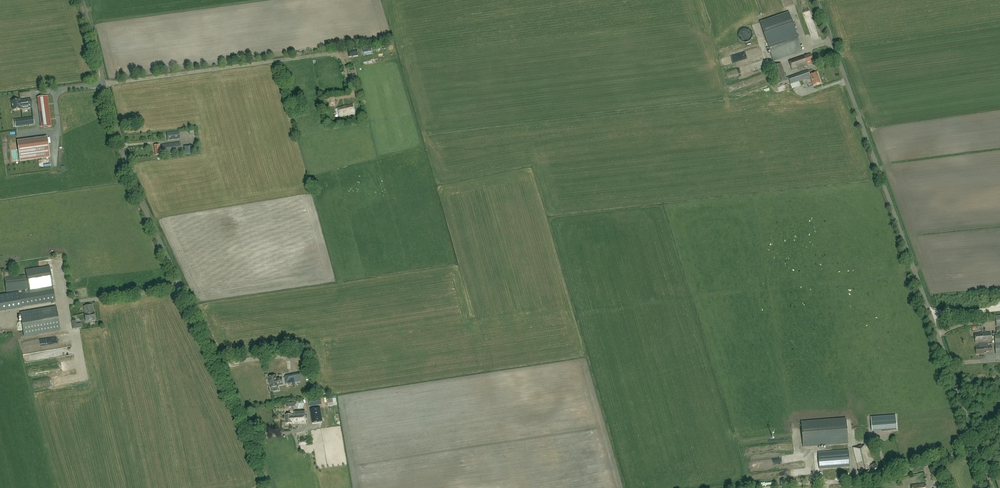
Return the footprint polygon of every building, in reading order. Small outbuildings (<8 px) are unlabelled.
[(767,42),(795,32),(789,13),(760,23),(767,42)] [(806,16),(812,34),(813,34),(814,37),(819,36),(812,15),(806,16)] [(750,40),(750,39),(752,37),(752,36),(752,34),(752,33),(751,32),(750,30),(749,29),(747,28),(745,28),(744,28),(742,29),(741,29),(740,30),(739,32),(738,34),(738,35),(738,37),(739,38),(740,39),(741,40),(742,41),(743,42),(745,42),(747,42),(748,41),(750,40)] [(795,32),(767,42),(769,47),(767,48),(768,52),(770,51),(774,61),(802,51),(795,32)] [(804,57),(804,56),(789,61),(792,70),(807,65),(814,62),(811,54),(804,57)] [(787,81),(781,64),(771,68),(776,85),(787,81)] [(730,72),(733,79),(750,73),(748,68),(742,70),(742,69),(730,72)] [(810,77),(810,76),(808,71),(788,78),(790,84),(810,77)] [(817,73),(810,76),(810,77),(813,86),(820,83),(817,73)] [(336,105),(334,97),(327,98),(322,99),(323,103),(330,102),(330,106),(336,105)] [(12,101),(13,110),(20,110),(20,109),(32,108),(31,100),(19,101),(19,100),(12,101)] [(40,103),(42,122),(50,121),(48,102),(40,103)] [(339,116),(355,113),(353,105),(337,108),(339,116)] [(15,119),(16,127),(34,124),(33,117),(15,119)] [(168,140),(180,139),(179,132),(167,133),(168,140)] [(47,137),(37,139),(40,158),(50,157),(47,137)] [(37,139),(27,140),(30,160),(40,158),(37,139)] [(30,160),(27,140),(17,141),(20,161),(30,160)] [(154,146),(155,156),(161,156),(161,154),(163,154),(163,155),(181,152),(180,143),(162,145),(162,146),(160,146),(160,145),(154,146)] [(49,266),(26,271),(26,275),(27,275),(30,292),(53,288),(49,266)] [(0,295),(0,311),(22,307),(55,301),(53,288),(30,292),(27,275),(26,275),(4,278),(6,293),(22,291),(22,293),(19,294),(19,292),(0,295)] [(85,314),(86,322),(95,320),(94,313),(93,313),(92,305),(84,307),(85,314)] [(56,307),(20,313),(24,336),(60,330),(56,307)] [(76,320),(72,320),(74,327),(82,325),(80,317),(76,318),(76,320)] [(991,342),(990,333),(974,334),(975,344),(991,342)] [(992,346),(988,347),(988,343),(979,344),(979,347),(976,347),(976,355),(984,354),(984,352),(992,351),(992,346)] [(285,377),(286,383),(301,381),(301,375),(285,377)] [(269,380),(268,381),(268,383),(269,383),(270,388),(277,387),(277,386),(282,385),(281,379),(278,379),(278,380),(276,380),(276,376),(268,377),(269,380)] [(334,406),(334,405),(337,404),(335,396),(326,397),(328,407),(334,406)] [(309,407),(322,405),(320,397),(308,400),(309,407)] [(303,409),(305,404),(302,401),(297,401),(295,406),(298,409),(303,409)] [(319,407),(310,409),(312,422),(322,420),(319,407)] [(294,412),(294,415),(286,415),(286,424),(292,424),(305,424),(305,414),(305,411),(294,412)] [(896,416),(871,417),(872,431),(897,429),(896,416)] [(846,420),(801,423),(803,447),(848,443),(846,420)] [(872,465),(870,466),(865,445),(853,448),(860,473),(871,471),(871,470),(873,469),(873,470),(877,469),(876,464),(872,465)] [(849,466),(848,453),(818,456),(820,469),(849,466)]
